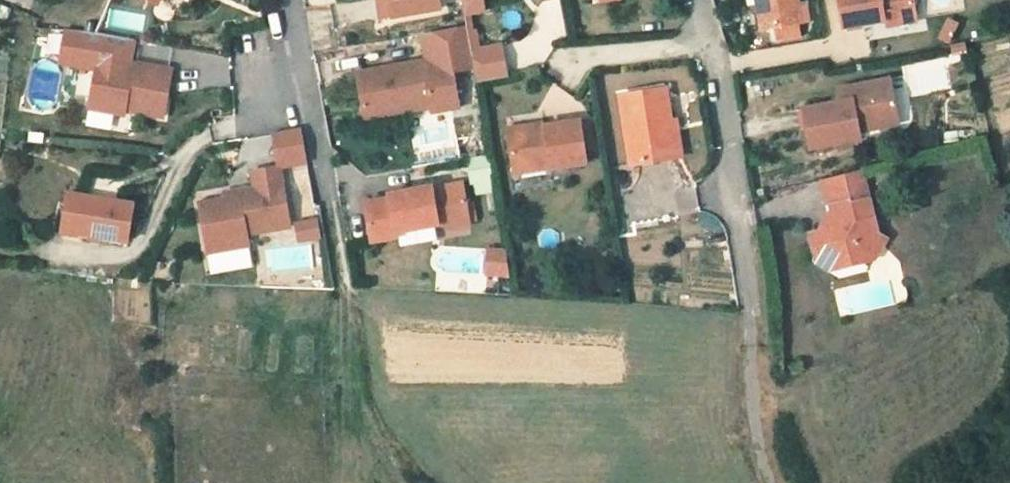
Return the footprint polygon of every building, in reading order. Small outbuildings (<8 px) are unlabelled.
[(400,1),(386,3),(376,6),(382,36),(441,24),(436,0),(400,0),(400,1)] [(567,0),(539,0),(546,40),(573,35),(567,0)] [(754,46),(793,41),(788,0),(747,0),(754,46)] [(872,34),(895,30),(891,0),(847,0),(821,4),(826,40),(872,34)] [(945,18),(936,39),(948,44),(957,22),(945,18)] [(872,34),(873,42),(897,38),(895,30),(872,34)] [(96,45),(81,120),(116,126),(117,121),(155,128),(165,80),(129,74),(128,78),(122,77),(128,50),(96,45)] [(943,57),(906,64),(911,94),(949,87),(943,57)] [(434,128),(460,122),(452,78),(426,83),(425,77),(359,92),(367,131),(398,123),(399,128),(432,121),(434,128)] [(838,89),(840,101),(799,108),(807,149),(859,139),(858,132),(899,124),(890,79),(838,89)] [(669,146),(673,145),(668,110),(624,119),(636,185),(674,179),(669,146)] [(398,123),(367,131),(367,136),(399,128),(398,123)] [(261,136),(269,170),(296,164),(288,130),(261,136)] [(593,185),(585,142),(548,148),(548,150),(537,152),(536,147),(512,150),(519,195),(555,188),(556,192),(593,185)] [(678,145),(673,145),(669,146),(674,179),(685,177),(678,145)] [(294,188),(286,188),(289,219),(313,217),(308,165),(292,167),(294,188)] [(238,238),(282,231),(269,170),(241,176),(244,192),(228,196),(230,201),(190,210),(199,253),(240,244),(238,238)] [(813,254),(820,258),(847,272),(866,264),(871,255),(881,259),(889,242),(877,235),(872,219),(859,175),(821,187),(831,216),(822,237),(809,240),(813,254)] [(73,244),(122,253),(127,220),(90,213),(91,208),(62,203),(56,245),(72,248),(73,244)] [(369,220),(376,259),(402,254),(401,249),(442,241),(435,203),(402,209),(403,214),(369,220)] [(306,227),(287,230),(290,245),(309,242),(306,227)] [(199,253),(201,259),(241,250),(240,244),(199,253)] [(483,247),(484,276),(507,275),(506,246),(483,247)] [(833,290),(839,317),(896,305),(890,278),(833,290)]
